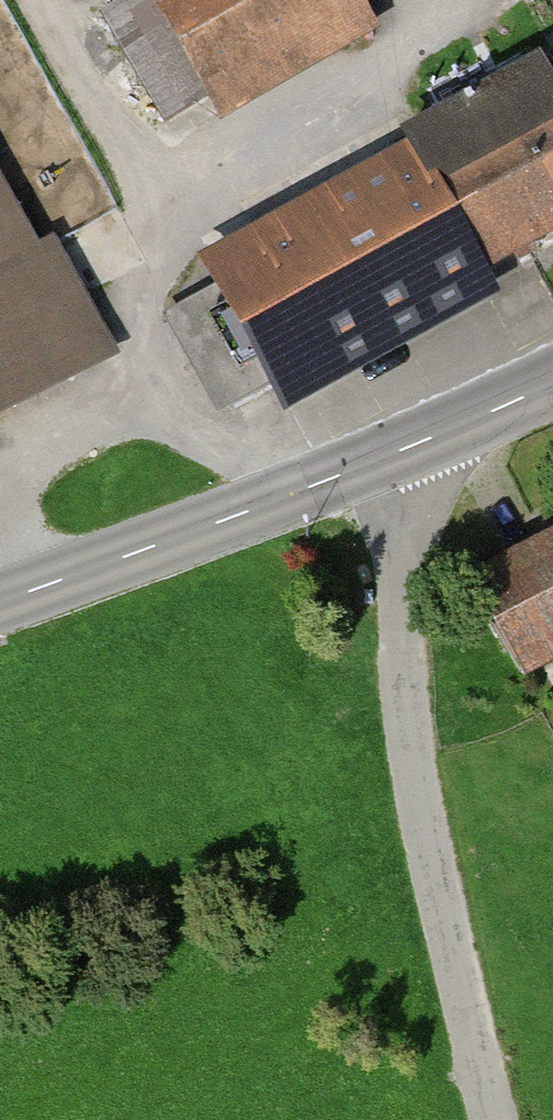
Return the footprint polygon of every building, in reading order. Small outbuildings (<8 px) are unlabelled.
[(218,118),(376,29),(361,2),(364,0),(151,0),(218,118)] [(396,127),(404,141),(423,175),(433,170),(485,266),(552,229),(552,78),(537,49),(396,127)] [(404,141),(195,254),(281,412),(500,294),(485,266),(433,170),(423,175),(404,141)] [(0,169),(0,423),(123,356),(56,235),(41,243),(0,169)] [(463,576),(519,681),(552,663),(552,528),(463,576)]
